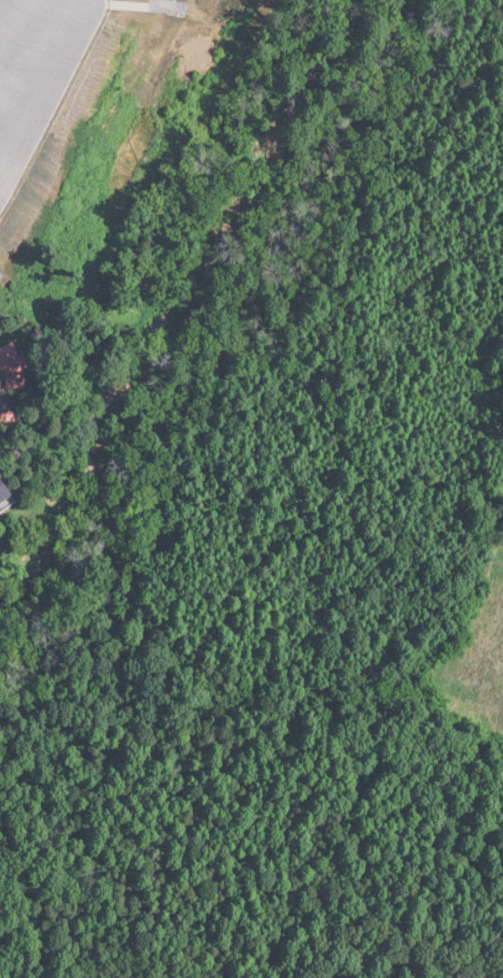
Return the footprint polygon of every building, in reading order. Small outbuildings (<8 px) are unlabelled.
[(14,385),(8,343),(0,344),(0,387),(14,385)]
